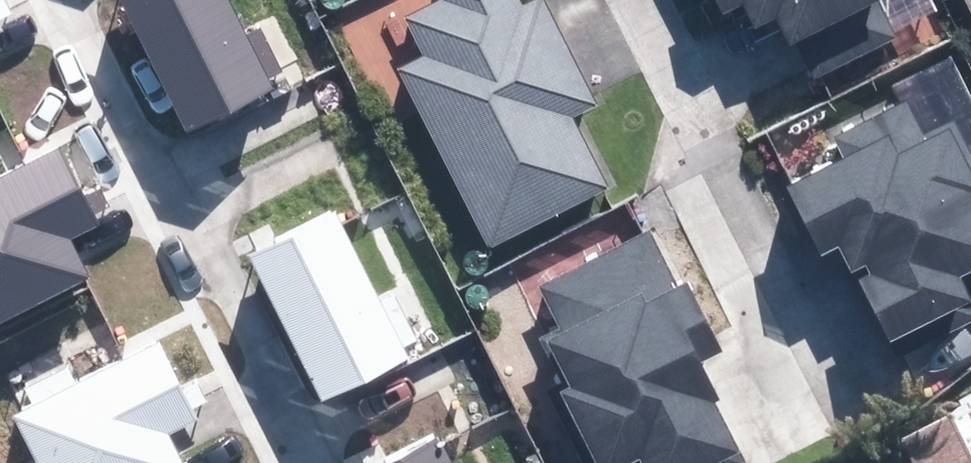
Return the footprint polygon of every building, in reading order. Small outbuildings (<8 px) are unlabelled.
[(187,130),(268,91),(223,0),(123,0),(187,130)] [(405,12),(425,52),(401,64),(488,241),(606,184),(572,115),(599,102),(549,0),(527,0),(524,1),(524,0),(431,0),(405,12)] [(813,54),(875,24),(863,0),(786,0),(813,54)] [(779,178),(816,251),(833,242),(845,267),(863,259),(868,269),(855,272),(898,357),(970,321),(970,147),(969,148),(951,112),(922,126),(907,95),(832,132),(840,148),(779,178)] [(0,177),(0,322),(87,278),(68,240),(96,225),(57,148),(0,177)] [(334,216),(252,259),(327,402),(409,359),(334,216)] [(649,223),(532,282),(552,321),(538,328),(563,377),(556,381),(598,462),(611,462),(638,449),(645,462),(694,462),(735,443),(690,356),(720,341),(686,274),(675,275),(649,223)] [(13,422),(34,462),(173,462),(161,440),(192,424),(153,349),(13,422)] [(900,443),(910,462),(970,462),(970,408),(900,443)] [(387,462),(446,462),(434,439),(387,462)]
